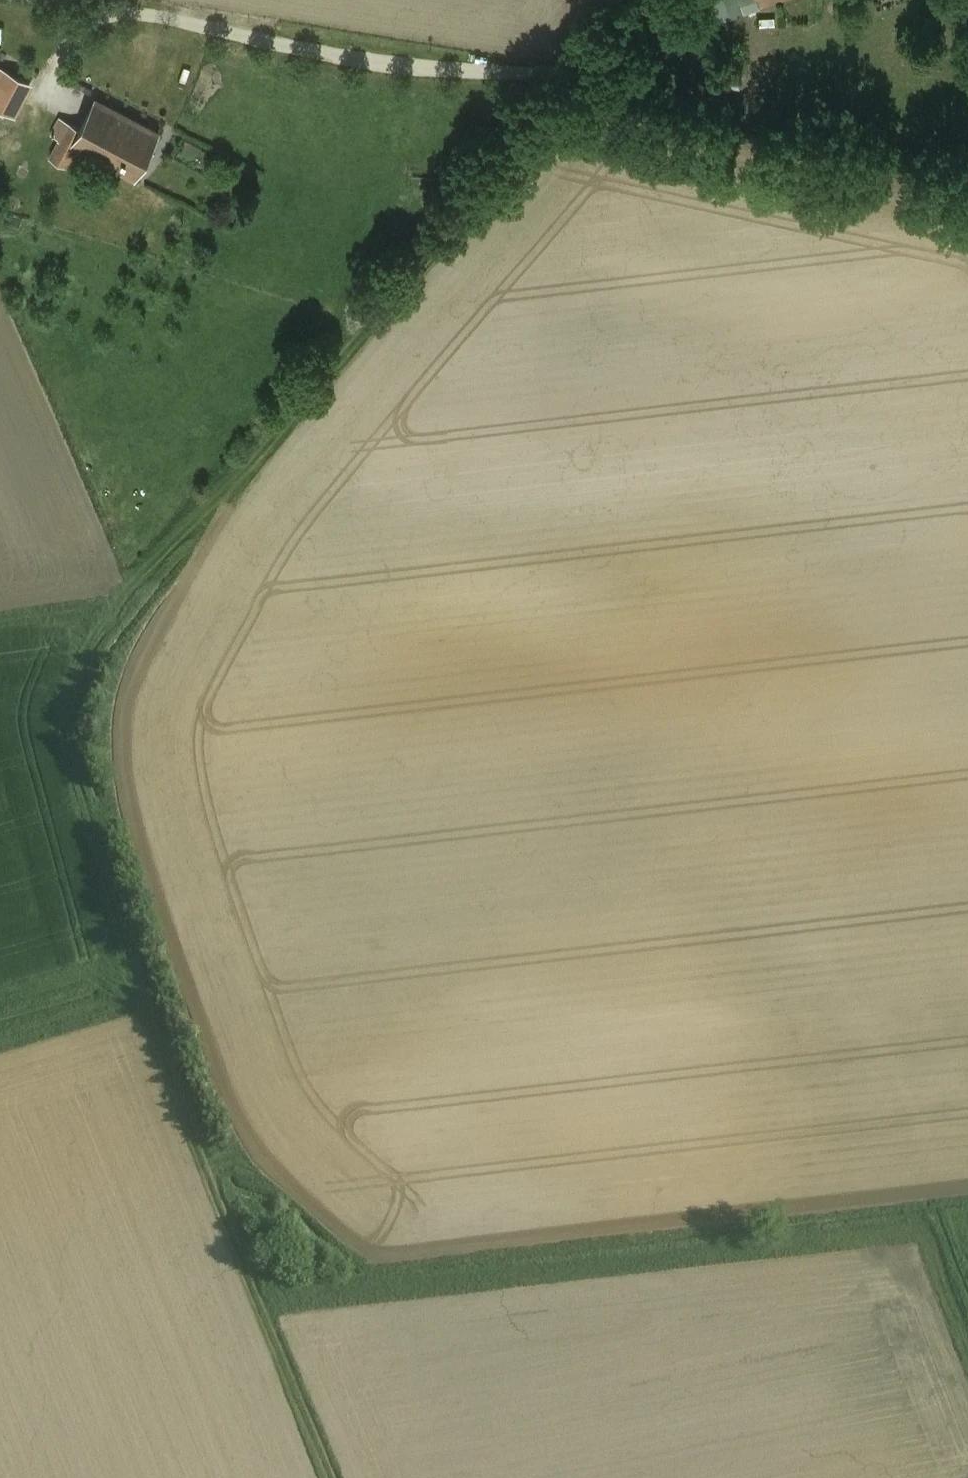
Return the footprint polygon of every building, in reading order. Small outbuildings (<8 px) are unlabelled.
[(758,6),(756,0),(711,0),(717,20),(737,13),(738,15),(739,14),(739,12),(758,6)] [(14,114),(31,80),(0,65),(0,107),(14,114)] [(94,98),(79,126),(70,143),(77,147),(134,177),(159,132),(94,98)] [(67,166),(77,147),(70,143),(79,126),(56,113),(49,129),(60,135),(49,156),(67,166)]
